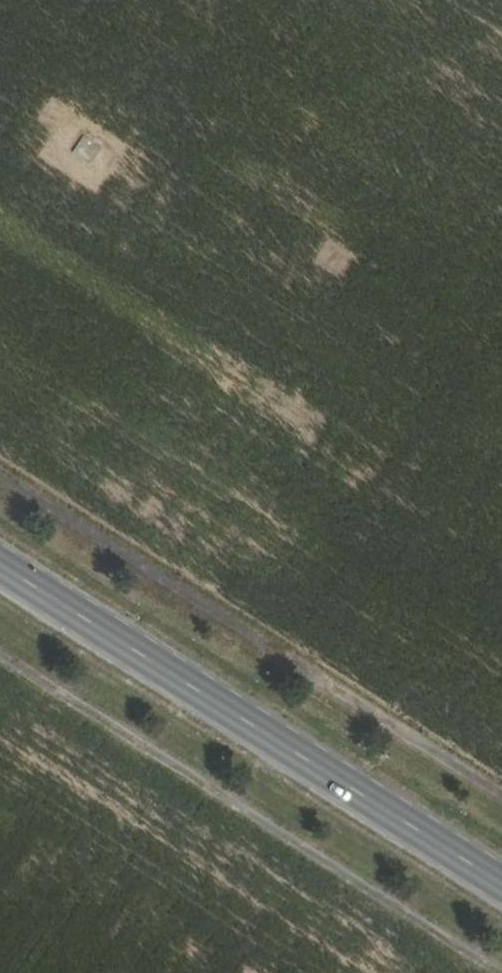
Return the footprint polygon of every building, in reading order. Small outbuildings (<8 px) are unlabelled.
[(72,153),(93,164),(102,146),(81,135),(72,153)]
